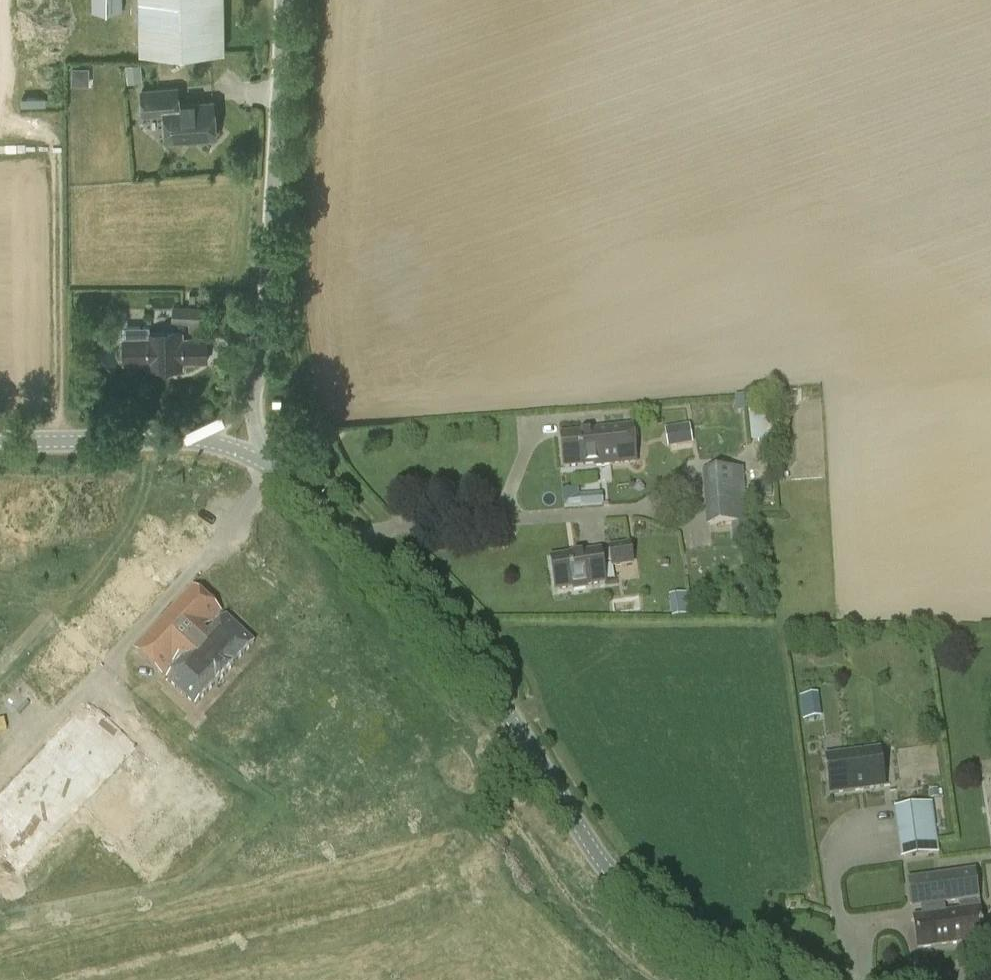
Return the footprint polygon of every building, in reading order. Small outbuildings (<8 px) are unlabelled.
[(93,10),(121,10),(121,0),(93,0),(93,10)] [(224,0),(140,0),(140,51),(224,51),(224,47),(224,0)] [(126,65),(127,77),(142,76),(141,64),(126,65)] [(142,113),(163,112),(165,140),(214,137),(212,102),(177,104),(176,88),(141,90),(142,113)] [(202,322),(203,308),(174,307),(173,322),(202,322)] [(183,366),(183,361),(206,361),(206,337),(182,337),(182,333),(149,333),(149,326),(127,326),(127,338),(123,338),(124,363),(158,362),(158,367),(183,366)] [(737,396),(738,412),(745,412),(744,396),(737,396)] [(753,410),(755,441),(771,440),(769,409),(753,410)] [(693,445),(689,426),(665,430),(668,449),(693,445)] [(599,431),(599,433),(561,437),(564,469),(596,466),(596,468),(636,464),(632,428),(607,430),(599,431)] [(710,524),(745,522),(742,473),(707,475),(710,524)] [(590,506),(603,505),(603,494),(589,495),(590,506)] [(732,524),(733,544),(749,543),(748,523),(732,524)] [(607,546),(608,552),(582,555),(551,560),(555,592),(605,584),(602,565),(611,563),(612,568),(634,565),(631,543),(607,546)] [(226,617),(209,635),(205,631),(221,613),(193,586),(135,650),(163,676),(180,658),(184,662),(167,680),(196,706),(254,643),(226,617)] [(676,616),(693,613),(689,592),(672,595),(676,616)] [(0,795),(0,852),(25,874),(143,742),(90,695),(0,795)] [(817,695),(801,698),(804,719),(820,717),(817,695)] [(827,757),(831,794),(884,787),(879,751),(827,757)] [(155,869),(197,824),(132,764),(90,808),(155,869)] [(938,790),(930,791),(931,799),(938,798),(938,790)] [(931,803),(894,808),(901,858),(905,858),(938,853),(933,816),(931,803)] [(980,910),(976,910),(975,898),(979,898),(975,871),(909,880),(913,906),(925,905),(926,917),(914,918),(918,950),(935,948),(984,941),(980,910)]
